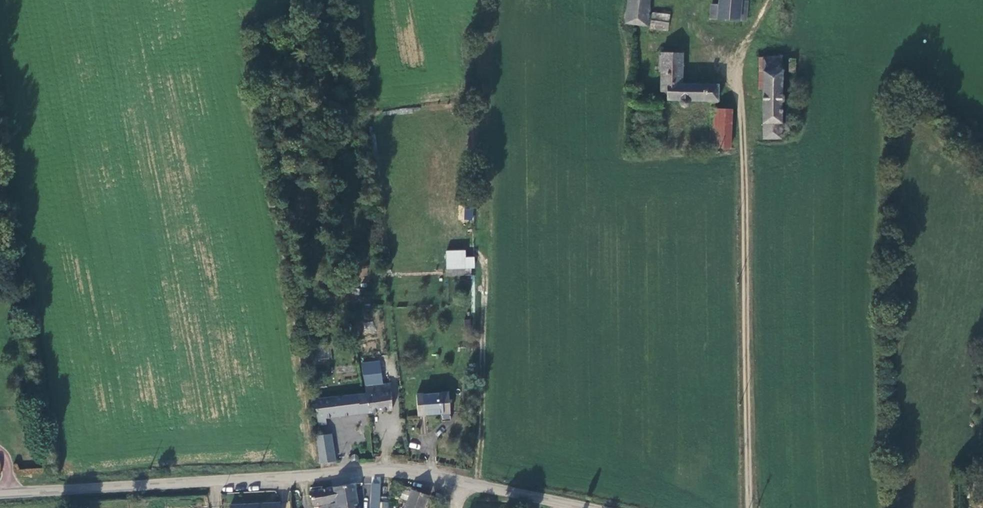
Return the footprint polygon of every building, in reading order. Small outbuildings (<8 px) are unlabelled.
[(649,0),(628,0),(625,22),(646,26),(649,0)] [(739,21),(741,2),(741,0),(721,0),(720,5),(713,5),(711,18),(739,21)] [(739,21),(747,21),(749,2),(741,2),(739,21)] [(654,13),(652,31),(668,31),(670,15),(654,13)] [(659,91),(668,92),(668,85),(683,85),(683,57),(661,56),(659,91)] [(764,136),(781,137),(782,115),(786,115),(789,113),(790,110),(789,107),(787,105),(781,104),(783,57),(760,56),(760,70),(764,70),(764,136)] [(718,88),(685,85),(683,85),(668,85),(668,92),(667,100),(680,101),(680,103),(682,105),(685,106),(687,106),(689,104),(691,101),(713,101),(717,101),(718,88)] [(712,111),(709,148),(729,149),(732,112),(712,111)] [(472,221),(474,208),(462,207),(460,220),(472,221)] [(468,261),(450,261),(449,270),(467,269),(468,261)] [(374,321),(363,322),(364,333),(375,333),(374,321)] [(330,359),(331,350),(320,349),(320,358),(330,359)] [(382,363),(365,365),(368,385),(385,383),(382,363)] [(371,411),(396,409),(394,383),(385,383),(368,385),(369,394),(371,411)] [(450,410),(448,389),(418,392),(419,413),(450,410)] [(371,411),(369,394),(320,399),(322,422),(329,421),(329,415),(371,411)] [(336,459),(333,431),(318,433),(321,460),(336,459)] [(355,482),(333,485),(337,507),(357,507),(355,482)] [(380,484),(372,483),(369,507),(373,507),(378,507),(380,484)] [(324,507),(337,507),(333,485),(310,491),(312,506),(324,504),(324,507)] [(431,495),(413,489),(406,507),(426,507),(431,495)]
